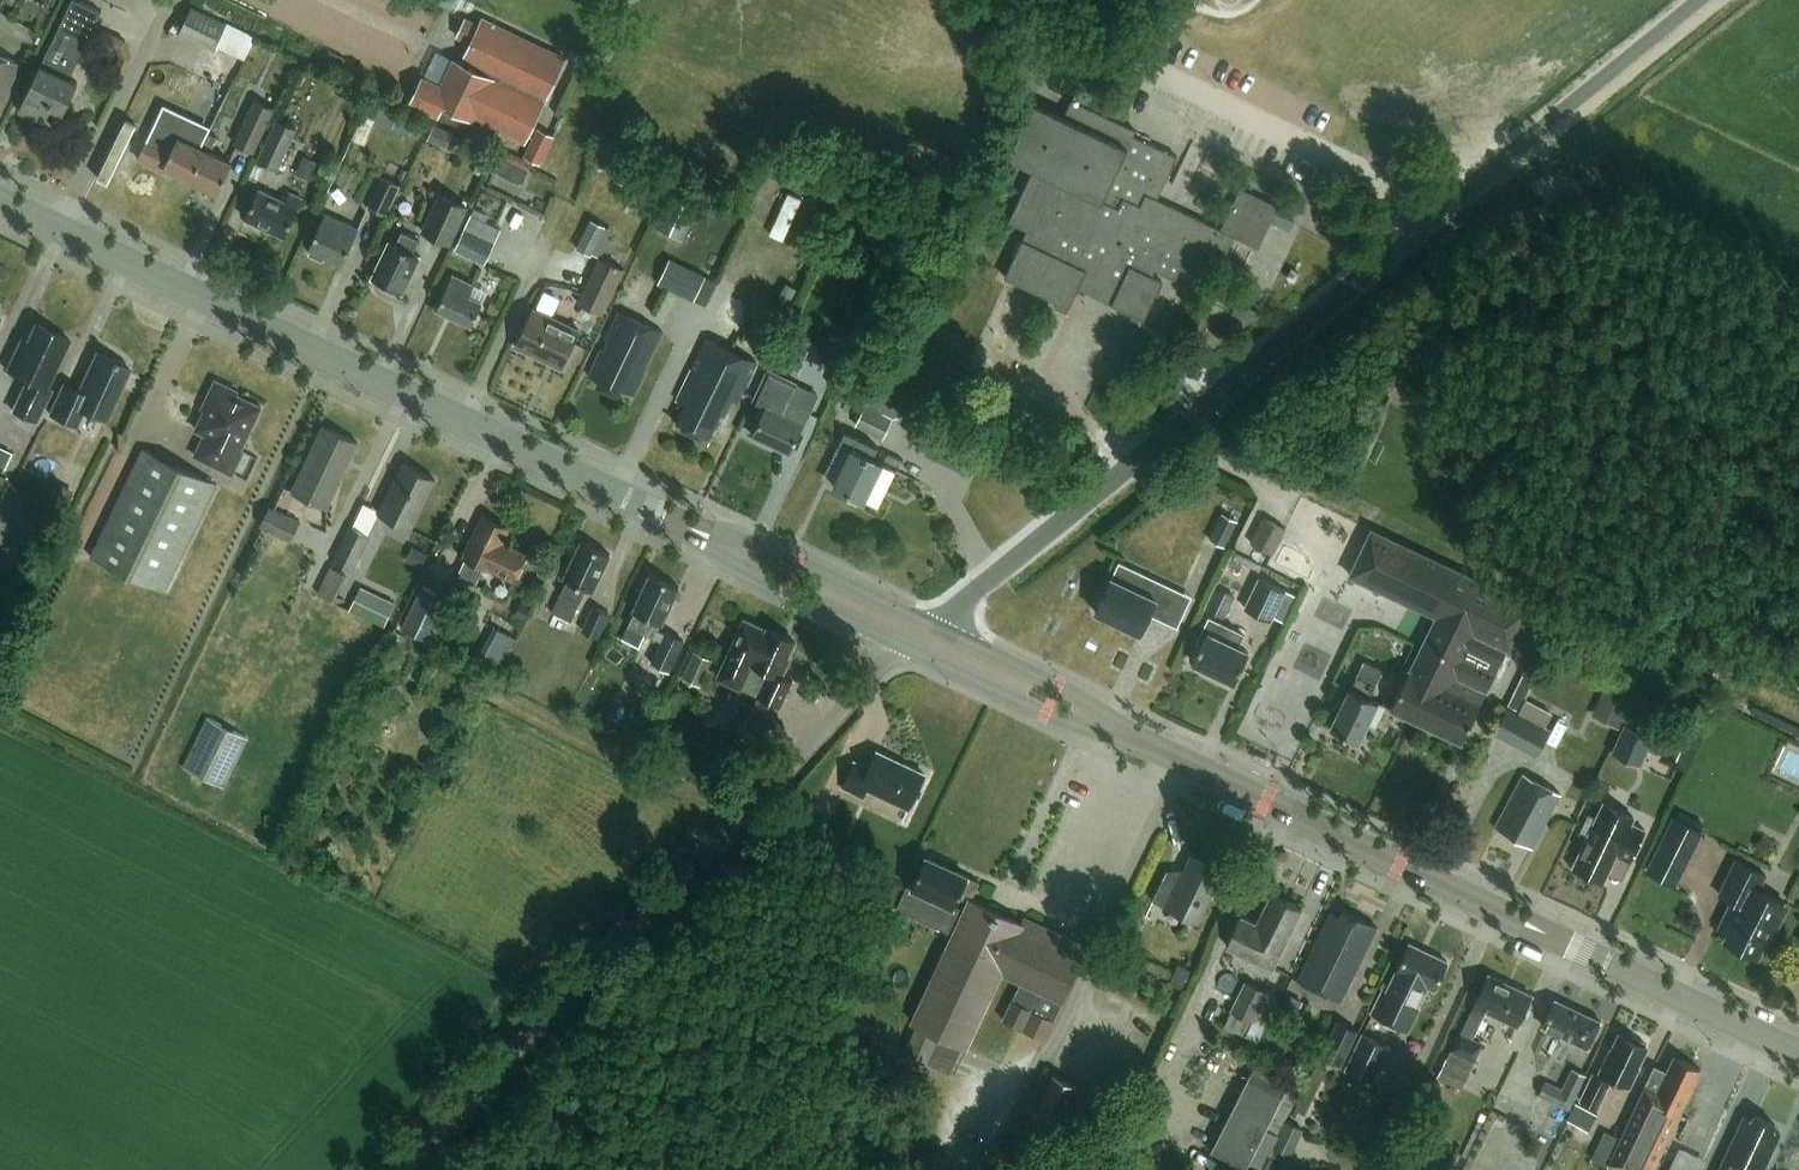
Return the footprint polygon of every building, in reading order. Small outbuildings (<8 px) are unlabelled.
[(100,12),(76,0),(72,0),(19,112),(44,124),(51,109),(62,114),(77,83),(68,79),(100,12)] [(191,8),(178,34),(213,51),(225,24),(191,8)] [(437,118),(442,107),(463,117),(458,127),(488,142),(494,129),(524,144),(566,59),(483,19),(479,26),(465,20),(456,37),(470,44),(461,64),(453,60),(440,87),(422,78),(409,104),(437,118)] [(20,64),(0,55),(0,107),(20,64)] [(224,101),(201,90),(196,102),(218,113),(224,101)] [(254,100),(234,144),(253,153),(274,110),(254,100)] [(236,106),(224,101),(218,113),(231,118),(236,106)] [(1220,230),(1157,200),(1177,157),(1133,136),(1136,131),(1072,101),(1064,118),(1034,104),(1008,158),(1034,171),(1010,223),(1027,231),(1005,278),(1057,302),(1055,307),(1066,312),(1078,288),(1133,314),(1131,319),(1142,324),(1162,282),(1152,277),(1155,270),(1175,280),(1182,266),(1197,273),(1206,253),(1223,261),(1234,237),(1258,248),(1270,223),(1275,213),(1278,206),(1240,188),(1220,230)] [(160,111),(154,125),(137,159),(163,171),(165,168),(191,180),(205,151),(201,149),(208,134),(190,126),(181,121),(160,111)] [(276,120),(257,161),(277,170),(296,129),(276,120)] [(522,157),(540,166),(554,136),(537,128),(522,157)] [(218,193),(232,164),(209,154),(217,138),(208,134),(201,149),(205,151),(191,180),(218,193)] [(446,147),(459,154),(465,141),(452,134),(446,147)] [(308,181),(316,162),(303,157),(295,175),(308,181)] [(521,186),(528,172),(500,158),(493,172),(521,186)] [(367,207),(384,215),(399,185),(382,177),(367,207)] [(285,202),(258,190),(245,219),(248,221),(247,223),(248,227),(257,232),(261,230),(262,227),(284,238),(302,199),(289,193),(285,202)] [(440,192),(421,232),(451,246),(469,206),(440,192)] [(488,215),(474,208),(471,214),(485,221),(488,215)] [(1289,232),(1294,222),(1275,213),(1270,223),(1289,232)] [(358,230),(325,214),(309,249),(311,250),(309,255),(323,261),(325,257),(342,265),(358,230)] [(471,214),(454,249),(484,264),(501,229),(485,221),(471,214)] [(590,220),(576,249),(591,256),(605,227),(590,220)] [(403,293),(420,257),(413,253),(419,240),(401,232),(395,245),(389,242),(371,279),(403,293)] [(616,287),(624,270),(600,259),(592,276),(578,304),(602,315),(616,287)] [(669,260),(657,285),(693,303),(705,277),(669,260)] [(474,286),(453,276),(436,309),(471,326),(482,303),(469,297),(474,286)] [(1239,304),(1234,316),(1256,326),(1262,315),(1239,304)] [(579,331),(533,309),(516,347),(561,369),(579,331)] [(619,311),(588,376),(599,381),(597,386),(619,397),(622,390),(634,396),(644,375),(643,374),(663,332),(619,311)] [(46,388),(56,369),(69,340),(34,324),(20,355),(15,352),(6,371),(26,380),(12,410),(36,422),(51,390),(46,388)] [(756,363),(707,339),(677,400),(686,405),(676,425),(708,440),(721,414),(725,414),(732,399),(737,402),(756,363)] [(129,368),(96,353),(79,392),(64,385),(50,415),(75,427),(83,410),(105,420),(129,368)] [(793,354),(786,369),(798,374),(804,360),(793,354)] [(797,384),(768,371),(753,402),(766,408),(753,436),(789,454),(808,414),(788,404),(797,384)] [(238,392),(216,381),(207,399),(210,401),(196,430),(206,435),(195,457),(232,475),(243,453),(241,451),(262,408),(237,395),(238,392)] [(855,426),(883,439),(892,419),(865,406),(855,426)] [(358,443),(323,427),(292,492),(327,508),(358,443)] [(878,448),(845,432),(839,445),(851,451),(834,487),(864,501),(882,464),(872,460),(878,448)] [(1073,450),(1062,437),(1050,447),(1061,460),(1073,450)] [(164,592),(216,484),(142,449),(90,557),(164,592)] [(411,530),(435,480),(403,465),(378,514),(411,530)] [(268,507),(258,527),(290,542),(300,521),(268,507)] [(1239,522),(1223,514),(1209,540),(1225,549),(1239,522)] [(508,530),(482,517),(464,556),(466,558),(458,575),(476,584),(484,567),(513,581),(525,555),(501,544),(508,530)] [(1273,553),(1285,528),(1264,518),(1252,543),(1273,553)] [(309,521),(300,537),(320,547),(328,531),(309,521)] [(351,527),(333,562),(352,571),(369,536),(351,527)] [(1391,708),(1461,743),(1507,650),(1509,651),(1531,606),(1371,530),(1350,576),(1437,616),(1411,670),(1410,669),(1391,708)] [(610,555),(582,541),(564,579),(567,580),(560,594),(552,611),(571,620),(579,603),(586,589),(592,592),(610,555)] [(420,568),(426,554),(412,547),(405,561),(420,568)] [(659,631),(679,588),(651,574),(633,612),(635,613),(628,627),(623,639),(640,647),(646,634),(660,641),(651,662),(670,671),(684,641),(665,632),(664,633),(659,631)] [(1176,591),(1140,574),(1128,587),(1112,579),(1097,612),(1140,633),(1152,607),(1166,613),(1176,591)] [(1261,577),(1246,607),(1272,620),(1287,590),(1261,577)] [(1216,583),(1203,608),(1219,616),(1232,590),(1216,583)] [(422,587),(402,627),(432,642),(441,623),(438,622),(448,599),(422,587)] [(349,610),(384,627),(389,616),(394,604),(381,598),(376,610),(354,599),(349,610)] [(525,620),(530,609),(519,604),(514,615),(525,620)] [(610,615),(593,607),(582,631),(599,639),(610,615)] [(1239,648),(1245,635),(1210,618),(1197,643),(1202,645),(1193,663),(1234,683),(1249,653),(1239,648)] [(532,619),(524,635),(534,640),(542,624),(532,619)] [(794,644),(795,642),(768,630),(767,631),(744,620),(743,621),(743,622),(717,677),(759,695),(747,719),(769,729),(792,681),(781,676),(790,657),(788,656),(794,644)] [(501,626),(488,655),(507,664),(520,634),(501,626)] [(1350,689),(1330,729),(1359,742),(1378,703),(1367,698),(1381,670),(1364,661),(1350,689)] [(1536,756),(1550,729),(1545,727),(1518,713),(1523,704),(1537,676),(1527,671),(1508,707),(1505,713),(1494,734),(1536,756)] [(739,730),(714,718),(704,737),(729,749),(739,730)] [(1676,746),(1684,729),(1661,718),(1653,736),(1674,745),(1676,746)] [(206,722),(182,771),(224,792),(249,743),(206,722)] [(1624,725),(1610,755),(1633,765),(1647,736),(1641,733),(1624,725)] [(1674,745),(1665,764),(1683,773),(1700,736),(1684,729),(1676,746),(1674,745)] [(925,776),(876,752),(868,770),(854,763),(842,788),(863,798),(868,788),(909,808),(925,776)] [(1560,794),(1524,775),(1495,829),(1532,848),(1560,794)] [(1629,824),(1632,817),(1604,804),(1597,820),(1588,816),(1579,834),(1588,839),(1574,868),(1602,881),(1606,873),(1615,855),(1630,862),(1645,831),(1629,824)] [(1682,883),(1707,827),(1674,813),(1650,869),(1682,883)] [(274,828),(274,815),(264,815),(264,828),(274,828)] [(1200,924),(1225,872),(1190,855),(1178,879),(1166,874),(1153,901),(1200,924)] [(1024,917),(1021,924),(971,900),(979,883),(926,858),(913,885),(912,888),(954,908),(955,906),(959,897),(970,903),(913,1024),(918,1026),(905,1055),(925,1064),(938,1036),(965,1048),(1000,973),(1021,983),(1003,1021),(1045,1040),(1089,947),(1024,917)] [(1765,876),(1735,860),(1719,894),(1732,901),(1718,930),(1726,934),(1723,940),(1758,957),(1772,929),(1775,931),(1788,905),(1758,890),(1765,876)] [(912,888),(913,885),(908,883),(896,908),(948,932),(959,908),(955,906),(954,908),(912,888)] [(1302,908),(1271,894),(1257,923),(1241,916),(1226,946),(1273,968),(1302,908)] [(1342,1001),(1377,928),(1342,911),(1340,916),(1331,912),(1298,980),(1342,1001)] [(1420,1007),(1429,988),(1434,990),(1447,962),(1409,944),(1393,977),(1387,990),(1384,988),(1371,1014),(1410,1033),(1422,1009),(1420,1007)] [(1181,989),(1190,970),(1178,965),(1169,983),(1181,989)] [(1518,1026),(1532,996),(1488,975),(1448,1061),(1447,1060),(1439,1078),(1462,1089),(1483,1045),(1473,1040),(1486,1012),(1518,1026)] [(1259,1041),(1280,997),(1246,980),(1224,1024),(1259,1041)] [(1291,996),(1283,1012),(1295,1017),(1302,1001),(1291,996)] [(1601,1022),(1555,1001),(1543,1027),(1589,1048),(1601,1022)] [(1320,1056),(1341,1066),(1358,1032),(1336,1022),(1320,1056)] [(1390,1047),(1362,1033),(1345,1070),(1372,1083),(1390,1047)] [(1637,1066),(1646,1047),(1643,1046),(1645,1043),(1633,1038),(1632,1040),(1620,1035),(1613,1050),(1611,1049),(1597,1077),(1593,1075),(1580,1101),(1597,1109),(1612,1079),(1630,1087),(1639,1067),(1637,1066)] [(1674,1057),(1660,1085),(1658,1084),(1649,1103),(1640,1099),(1610,1165),(1621,1169),(1653,1169),(1700,1070),(1674,1057)] [(1571,1110),(1588,1075),(1574,1068),(1563,1091),(1546,1083),(1541,1095),(1571,1110)] [(1250,1072),(1210,1152),(1246,1169),(1286,1090),(1250,1072)] [(1076,1087),(1053,1076),(1034,1115),(1058,1126),(1076,1087)] [(1598,1120),(1576,1107),(1567,1122),(1589,1135),(1598,1120)] [(1780,1134),(1772,1130),(1775,1125),(1754,1115),(1752,1120),(1744,1117),(1719,1169),(1763,1169),(1780,1134)] [(1285,1121),(1273,1147),(1290,1155),(1302,1129),(1285,1121)] [(1608,1164),(1620,1138),(1606,1132),(1594,1158),(1608,1164)] [(1286,1163),(1269,1155),(1262,1169),(1283,1169),(1286,1163)]
